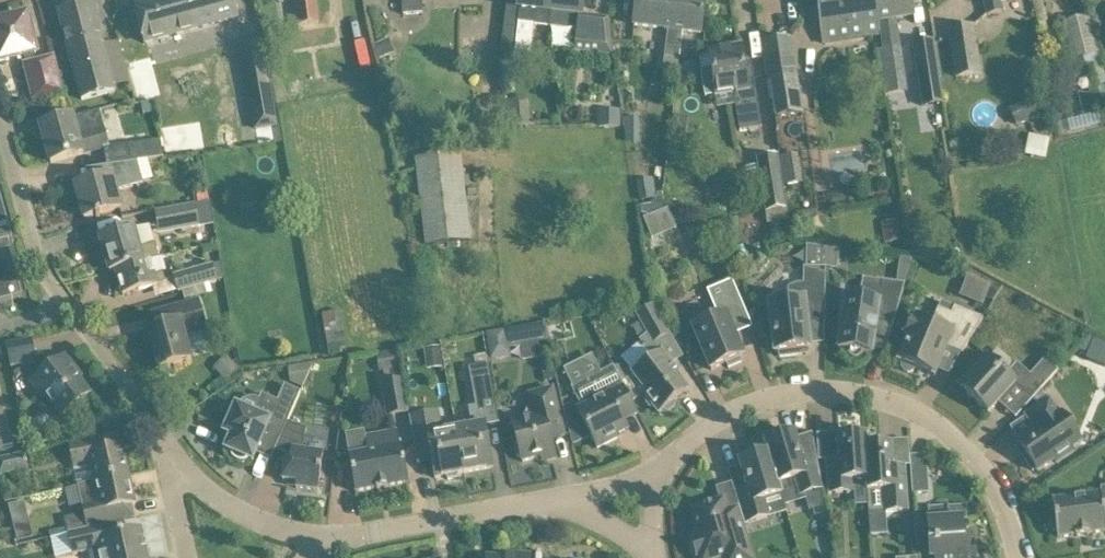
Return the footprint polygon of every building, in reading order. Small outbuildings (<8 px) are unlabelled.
[(234,1),(233,0),(157,0),(135,6),(145,44),(238,18),(234,1)] [(316,0),(295,0),(299,27),(320,24),(316,0)] [(403,15),(423,14),(422,0),(402,0),(403,15)] [(552,0),(520,0),(519,9),(520,9),(518,24),(518,30),(505,28),(501,61),(514,63),(530,65),(535,26),(549,28),(552,0)] [(612,42),(610,18),(582,14),(584,0),(552,0),(549,28),(578,31),(576,51),(615,56),(612,42)] [(680,53),(683,31),(701,34),(705,0),(637,0),(634,25),(668,29),(665,57),(680,59),(680,53)] [(880,21),(877,0),(818,0),(820,12),(823,30),(824,30),(824,29),(880,21)] [(911,0),(877,0),(880,21),(884,52),(902,49),(897,18),(914,16),(911,0)] [(988,15),(1001,12),(999,1),(1003,0),(984,0),(988,15)] [(1037,22),(1046,20),(1042,0),(1032,0),(1037,22)] [(115,91),(98,25),(92,4),(59,12),(82,100),(115,91)] [(32,38),(27,17),(0,24),(0,63),(24,57),(26,65),(25,65),(34,99),(62,92),(53,58),(38,62),(35,54),(36,53),(32,38)] [(1083,57),(1100,54),(1091,18),(1089,18),(1075,21),(1062,24),(1070,59),(1083,57)] [(958,78),(982,75),(974,26),(951,30),(958,78)] [(799,95),(790,39),(764,44),(773,99),(799,95)] [(263,41),(240,45),(256,130),(279,126),(263,41)] [(923,108),(945,105),(935,43),(914,46),(923,108)] [(753,71),(746,73),(741,47),(710,53),(712,67),(700,69),(705,96),(716,94),(717,96),(734,93),(736,106),(740,132),(762,128),(757,93),(753,71)] [(1021,124),(1046,114),(1039,97),(1014,107),(1021,124)] [(510,102),(512,128),(533,127),(530,100),(510,102)] [(157,114),(154,101),(142,104),(144,116),(157,114)] [(599,129),(621,128),(621,109),(598,110),(599,129)] [(104,149),(111,147),(102,110),(41,127),(51,163),(83,154),(104,148),(104,149)] [(675,116),(673,132),(686,134),(688,118),(675,116)] [(638,118),(625,118),(627,142),(639,141),(638,118)] [(1028,133),(1024,154),(1045,158),(1049,137),(1028,133)] [(161,141),(109,148),(111,165),(138,162),(164,158),(161,141)] [(468,242),(472,241),(462,153),(416,158),(427,246),(447,244),(468,242)] [(757,160),(766,212),(787,208),(779,156),(757,160)] [(796,157),(783,159),(787,185),(800,183),(796,157)] [(100,215),(125,208),(120,191),(144,183),(138,162),(111,165),(107,165),(110,178),(76,187),(85,219),(96,216),(97,218),(101,216),(100,215)] [(654,179),(638,182),(641,201),(657,199),(654,179)] [(197,204),(211,202),(209,187),(194,189),(197,204)] [(848,207),(847,198),(842,193),(825,196),(828,210),(848,207)] [(275,197),(278,215),(293,212),(289,194),(275,197)] [(6,301),(22,296),(9,250),(5,251),(3,243),(11,240),(12,241),(13,241),(0,195),(0,303),(6,301)] [(197,204),(199,219),(215,216),(212,202),(211,202),(197,204)] [(201,228),(199,219),(197,204),(157,212),(161,235),(201,228)] [(675,209),(650,214),(654,237),(680,232),(675,209)] [(727,217),(715,221),(719,232),(731,227),(727,217)] [(899,221),(883,224),(886,244),(902,242),(899,221)] [(156,244),(154,244),(149,225),(134,229),(100,238),(110,273),(116,271),(160,259),(156,244)] [(164,272),(166,272),(162,258),(160,259),(116,271),(123,296),(144,290),(157,286),(167,283),(164,272)] [(900,258),(897,283),(905,284),(912,259),(900,258)] [(180,292),(225,281),(220,263),(175,275),(180,292)] [(807,324),(825,324),(826,268),(804,268),(804,285),(798,285),(790,288),(787,297),(787,303),(770,305),(771,310),(767,310),(768,326),(772,325),(776,353),(780,353),(780,358),(798,356),(798,351),(810,349),(807,324)] [(905,284),(882,281),(865,279),(861,299),(846,296),(845,298),(838,296),(839,324),(842,324),(839,350),(848,351),(848,353),(848,355),(849,357),(850,359),(852,360),(853,360),(855,360),(856,361),(857,360),(859,360),(860,359),(862,358),(862,357),(863,355),(863,354),(872,355),(875,335),(876,335),(878,323),(893,325),(892,326),(894,326),(899,305),(905,284)] [(995,301),(996,281),(969,280),(968,300),(995,301)] [(710,322),(694,329),(712,370),(727,364),(729,369),(742,364),(740,359),(743,358),(731,329),(749,321),(732,281),(708,291),(717,313),(708,317),(710,322)] [(207,331),(198,301),(152,314),(156,328),(148,331),(158,370),(192,360),(185,336),(207,331)] [(671,369),(674,367),(656,343),(671,335),(654,305),(638,315),(649,334),(641,341),(651,353),(643,359),(646,363),(633,374),(645,389),(642,391),(647,397),(645,401),(650,409),(655,408),(660,414),(663,411),(668,413),(675,407),(675,402),(688,391),(671,369)] [(974,336),(984,319),(955,307),(952,315),(938,309),(932,324),(918,318),(916,322),(912,320),(905,336),(910,338),(900,363),(903,364),(902,368),(905,372),(908,373),(912,372),(915,369),(935,377),(947,348),(963,354),(974,336)] [(331,353),(349,352),(347,313),(329,314),(331,353)] [(540,322),(485,333),(491,358),(510,356),(509,346),(545,340),(540,322)] [(11,367),(15,366),(37,361),(32,340),(6,345),(11,367)] [(524,344),(527,360),(543,356),(540,341),(524,344)] [(441,347),(425,349),(427,361),(442,359),(441,347)] [(380,373),(401,369),(398,351),(377,354),(380,373)] [(238,369),(227,356),(214,368),(225,381),(238,369)] [(73,372),(76,370),(65,357),(32,383),(42,396),(45,394),(63,416),(90,395),(73,372)] [(1017,364),(1007,375),(988,358),(973,375),(970,372),(961,382),(964,384),(960,389),(988,415),(1016,384),(1033,400),(1058,372),(1045,360),(1030,376),(1017,364)] [(475,400),(495,397),(489,365),(469,369),(475,400)] [(638,414),(624,387),(613,365),(570,386),(581,408),(578,410),(598,449),(619,438),(618,435),(629,430),(624,421),(638,414)] [(403,379),(390,382),(383,383),(389,417),(409,414),(403,379)] [(280,440),(288,422),(301,392),(285,385),(278,401),(262,394),(260,398),(254,397),(251,396),(247,397),(244,399),(240,402),(237,407),(225,433),(232,437),(226,450),(231,452),(231,454),(231,455),(232,457),(232,458),(233,459),(234,460),(236,461),(237,462),(239,463),(240,463),(242,463),(243,463),(245,462),(246,461),(248,460),(253,462),(265,434),(280,440)] [(527,419),(512,422),(518,443),(515,447),(517,457),(521,458),(523,462),(542,457),(545,457),(545,455),(551,454),(552,455),(555,454),(551,440),(565,436),(560,415),(553,389),(528,395),(528,397),(532,408),(525,410),(527,419)] [(1058,464),(1074,452),(1072,449),(1082,443),(1062,414),(1060,415),(1050,400),(1044,404),(1026,416),(1036,431),(1018,443),(1027,455),(1023,458),(1033,472),(1036,469),(1038,472),(1055,461),(1058,464)] [(493,468),(486,426),(485,425),(481,406),(469,408),(472,427),(457,430),(464,473),(493,468)] [(464,473),(457,430),(442,433),(438,413),(410,418),(415,444),(429,442),(436,478),(445,477),(448,480),(458,479),(459,474),(464,473)] [(318,491),(321,470),(324,454),(304,452),(306,430),(288,422),(280,440),(277,449),(291,455),(290,463),(285,462),(282,481),(297,483),(296,488),(318,491)] [(408,483),(404,462),(402,446),(400,447),(397,431),(366,437),(369,452),(349,456),(356,493),(377,489),(377,490),(387,489),(387,487),(408,483)] [(867,480),(866,444),(865,436),(860,436),(860,432),(843,433),(843,438),(838,438),(840,460),(827,461),(827,460),(826,460),(828,495),(830,495),(830,494),(855,492),(854,480),(867,480)] [(817,457),(803,461),(795,434),(766,442),(765,439),(764,439),(767,449),(779,485),(796,480),(799,490),(801,496),(823,489),(821,479),(817,457)] [(95,483),(129,475),(122,445),(102,450),(99,437),(68,444),(74,468),(87,465),(86,463),(90,462),(95,483)] [(909,512),(908,488),(906,466),(905,466),(905,467),(893,468),(892,446),(886,446),(886,442),(866,444),(867,480),(868,491),(884,490),(886,513),(908,511),(908,512),(909,512)] [(764,500),(782,495),(779,485),(767,449),(757,452),(758,456),(739,462),(748,489),(735,493),(740,508),(744,524),(769,517),(764,500)] [(29,472),(25,454),(0,459),(0,477),(29,472)] [(133,506),(136,505),(129,475),(95,483),(81,486),(85,505),(82,505),(84,514),(87,529),(105,525),(110,524),(118,522),(136,518),(133,506)] [(927,475),(911,476),(913,494),(928,493),(927,475)] [(1102,488),(1103,494),(1053,501),(1055,520),(1052,521),(1053,532),(1057,531),(1058,539),(1077,536),(1077,537),(1090,536),(1090,534),(1104,532),(1104,488),(1102,488)] [(25,502),(9,506),(12,521),(29,517),(25,502)] [(693,542),(697,557),(702,555),(703,557),(718,557),(723,557),(755,557),(744,524),(740,508),(726,512),(723,502),(694,510),(701,532),(695,534),(697,541),(693,542)] [(976,554),(970,555),(969,540),(964,541),(963,520),(950,521),(949,507),(928,508),(929,522),(928,522),(930,544),(935,544),(936,557),(976,557),(976,554)] [(128,532),(107,537),(105,525),(87,529),(68,534),(74,555),(89,552),(90,557),(146,557),(148,557),(141,529),(128,532)]
